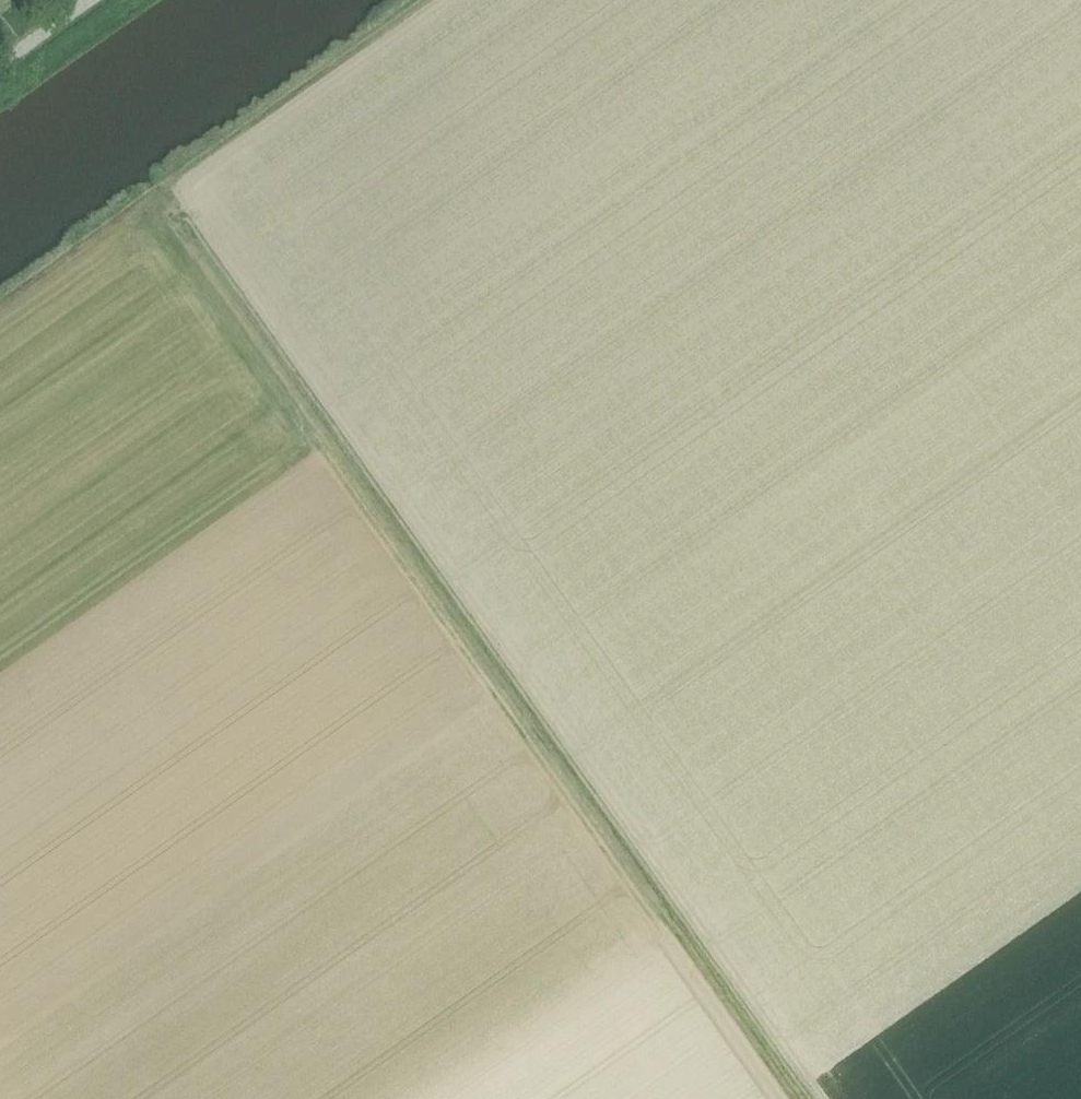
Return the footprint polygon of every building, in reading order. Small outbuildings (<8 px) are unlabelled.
[(533,924),(536,911),(521,909),(518,922),(533,924)]
